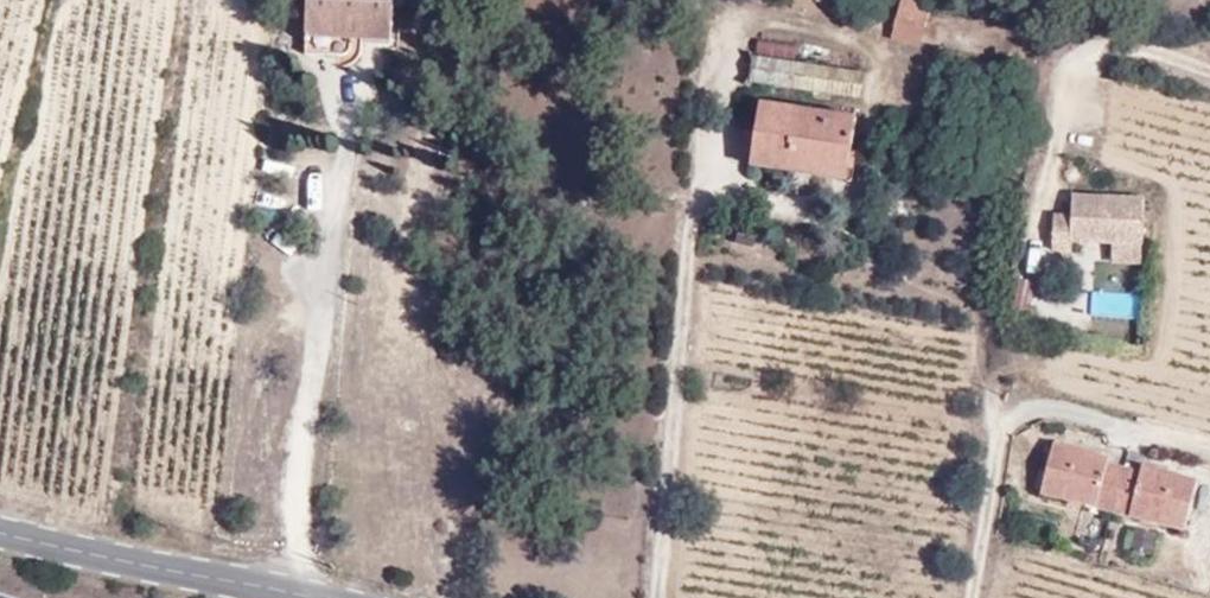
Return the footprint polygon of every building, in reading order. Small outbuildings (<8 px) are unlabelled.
[(397,22),(398,9),(398,0),(317,0),(316,22),(397,22)] [(935,24),(939,0),(906,0),(903,18),(935,24)] [(935,24),(903,18),(900,34),(932,39),(935,24)] [(362,40),(397,41),(397,22),(316,22),(317,53),(362,54),(362,40)] [(761,54),(758,79),(870,94),(874,70),(761,54)] [(804,160),(857,168),(865,114),(770,100),(763,164),(802,170),(804,160)] [(804,160),(802,170),(856,178),(857,168),(804,160)] [(1070,212),(1053,211),(1052,246),(1069,247),(1070,238),(1140,240),(1142,194),(1071,192),(1070,212)] [(1139,257),(1140,240),(1113,240),(1113,257),(1139,257)] [(1134,316),(1135,295),(1093,292),(1091,313),(1134,316)] [(1105,501),(1124,507),(1133,463),(1117,460),(1117,455),(1064,442),(1052,497),(1102,509),(1105,501)] [(1149,468),(1133,463),(1124,507),(1138,511),(1137,517),(1192,531),(1203,479),(1150,464),(1149,468)] [(1143,530),(1138,553),(1160,559),(1165,535),(1143,530)]
